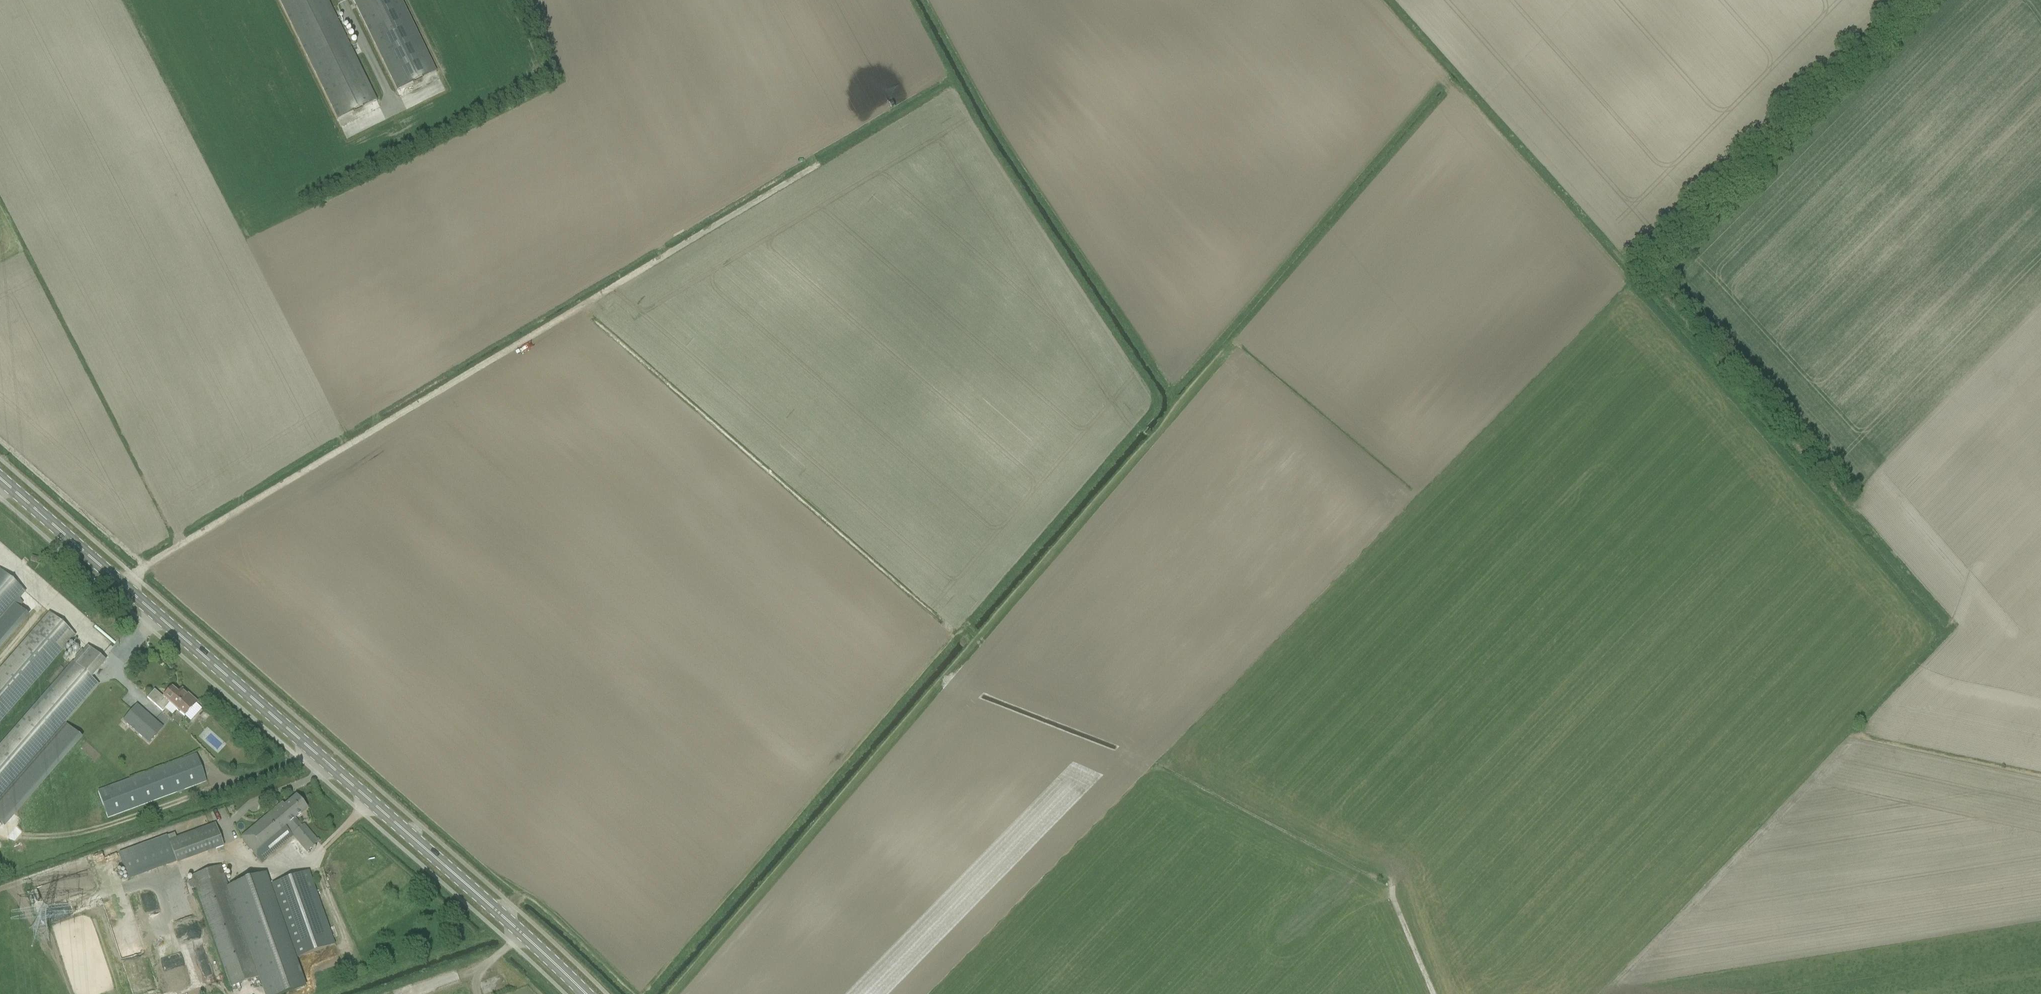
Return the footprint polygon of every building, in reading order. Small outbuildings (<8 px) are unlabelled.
[(337,120),(376,101),(327,0),(279,0),(337,120)] [(397,91),(436,72),(401,0),(353,0),(397,91)] [(28,615),(21,609),(24,606),(19,601),(26,593),(0,571),(0,646),(28,615)] [(9,713),(76,637),(49,613),(0,669),(0,723),(9,713)] [(16,727),(0,746),(0,826),(3,828),(24,803),(79,740),(81,738),(65,725),(99,686),(98,685),(91,679),(106,662),(87,646),(72,663),(71,664),(16,727)] [(206,711),(198,704),(182,690),(178,695),(172,689),(163,699),(154,691),(146,699),(162,713),(170,705),(193,725),(206,711)] [(122,721),(135,732),(147,743),(149,745),(157,735),(155,734),(149,729),(155,722),(148,717),(146,715),(142,720),(138,724),(128,715),(122,721)] [(97,791),(108,820),(207,783),(196,754),(97,791)] [(306,853),(311,849),(318,843),(303,825),(301,827),(295,819),(307,809),(296,796),(283,807),(281,804),(239,838),(262,864),(294,837),(306,853)] [(215,824),(168,841),(160,844),(158,839),(128,850),(132,863),(122,867),(127,881),(176,864),(177,865),(224,848),(215,824)] [(230,988),(236,986),(238,992),(241,991),(239,985),(251,980),(253,987),(258,985),(256,978),(260,977),(230,889),(222,866),(186,878),(190,888),(194,887),(230,988)] [(335,945),(309,871),(268,886),(294,960),(335,945)] [(266,876),(230,889),(260,977),(266,993),(295,993),(305,991),(294,960),(268,886),(266,876)] [(173,894),(168,895),(179,926),(192,922),(185,900),(176,903),(173,894)]
